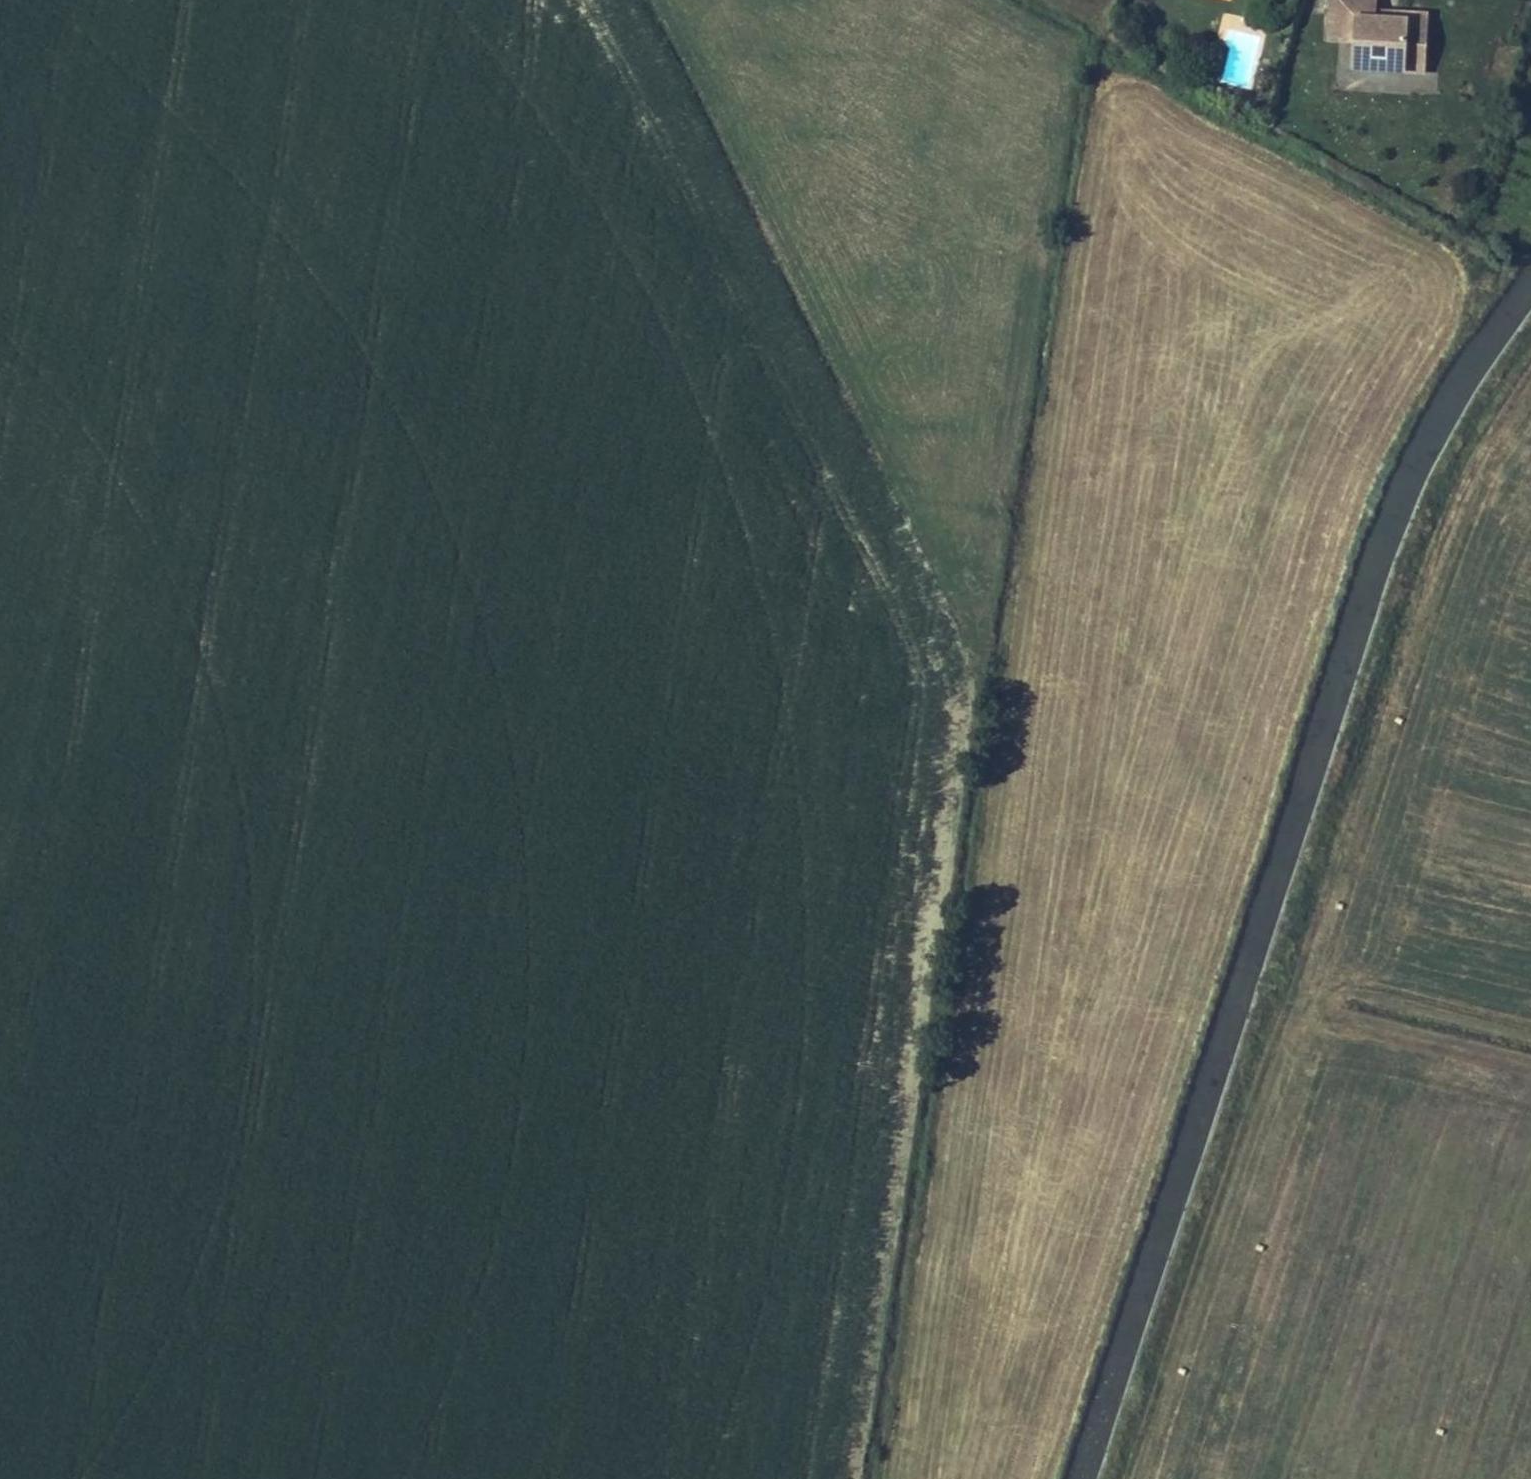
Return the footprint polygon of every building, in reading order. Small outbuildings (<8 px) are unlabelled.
[(1329,30),(1355,31),(1354,43),(1353,66),(1424,70),(1426,21),(1375,18),(1375,11),(1376,0),(1331,0),(1329,30)] [(1427,14),(1375,11),(1375,18),(1426,21),(1427,14)] [(1355,31),(1329,30),(1329,41),(1354,43),(1355,31)] [(1209,73),(1195,70),(1191,84),(1205,87),(1209,73)]
